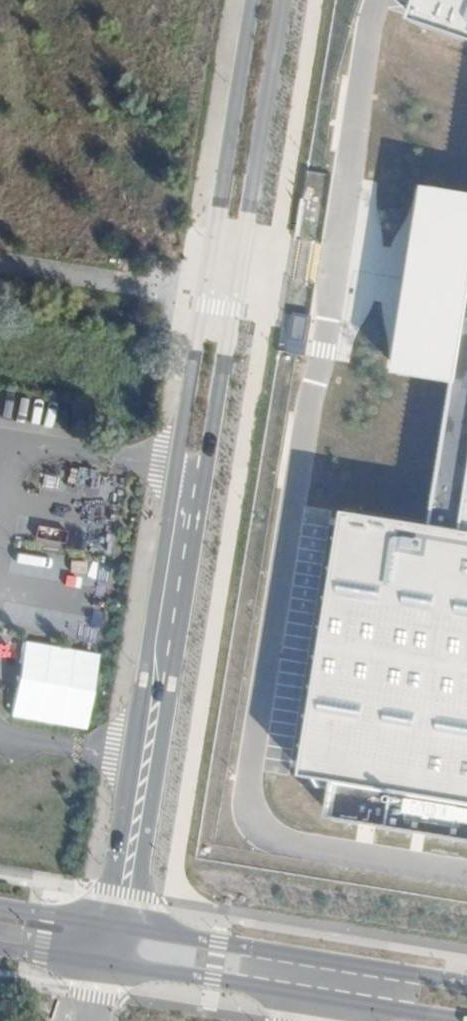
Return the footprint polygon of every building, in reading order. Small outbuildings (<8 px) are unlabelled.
[(420,22),(466,38),(466,0),(428,0),(420,22)] [(438,525),(466,530),(466,346),(438,525)] [(313,782),(466,807),(466,530),(438,525),(355,513),(313,782)]
